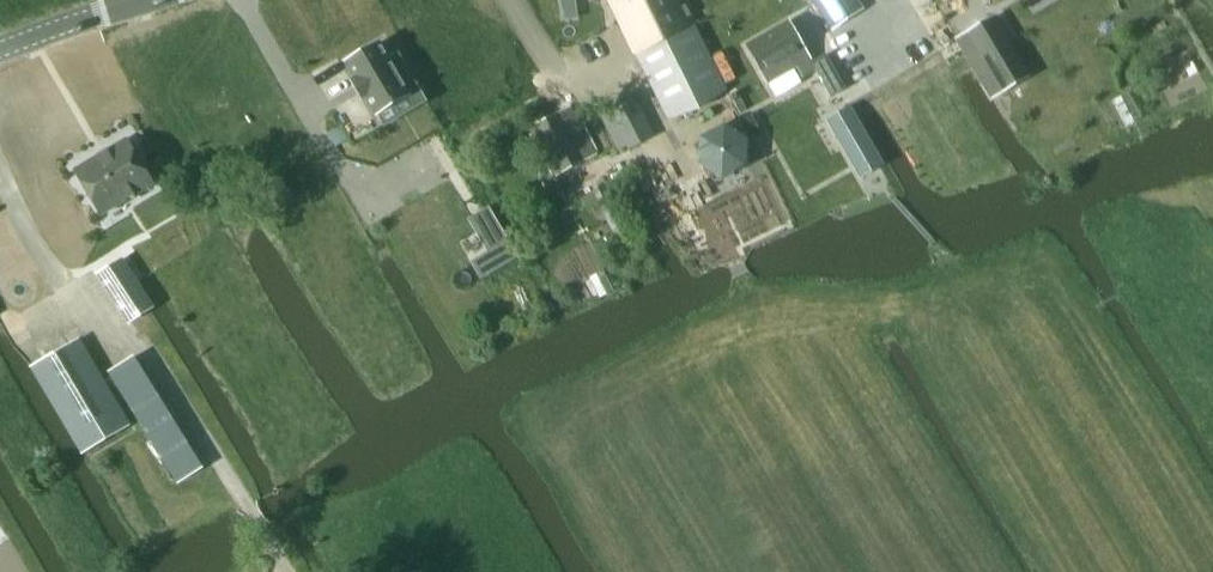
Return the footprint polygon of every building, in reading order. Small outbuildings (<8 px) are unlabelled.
[(616,11),(668,119),(686,110),(726,90),(694,25),(692,26),(665,39),(646,0),(611,0),(616,11)] [(665,39),(692,26),(679,0),(646,0),(665,39)] [(832,30),(865,9),(859,0),(813,0),(832,30)] [(1000,20),(976,39),(1003,83),(1023,71),(1005,42),(1011,35),(1000,20)] [(789,23),(747,46),(768,82),(797,66),(803,77),(816,70),(831,97),(845,89),(826,56),(812,63),(789,23)] [(379,42),(346,62),(355,78),(352,80),(362,98),(365,96),(376,114),(377,114),(419,89),(398,53),(388,59),(379,42)] [(632,92),(606,106),(627,149),(654,137),(632,92)] [(847,108),(827,120),(861,179),(881,167),(847,108)] [(583,160),(558,114),(532,128),(541,143),(547,140),(564,170),(583,160)] [(750,115),(741,120),(750,137),(759,132),(750,115)] [(720,183),(746,170),(747,143),(723,127),(698,140),(697,168),(720,183)] [(75,169),(101,213),(153,182),(138,157),(139,157),(140,152),(135,144),(130,142),(130,143),(127,138),(109,149),(110,150),(99,157),(98,156),(75,169)] [(519,257),(489,207),(469,218),(489,251),(471,261),(482,279),(519,257)] [(122,259),(97,275),(128,323),(150,310),(153,307),(138,284),(136,281),(122,259)] [(79,338),(31,367),(82,454),(85,453),(98,445),(113,436),(131,426),(79,338)] [(109,372),(153,443),(177,482),(202,467),(178,428),(134,356),(109,372)]
